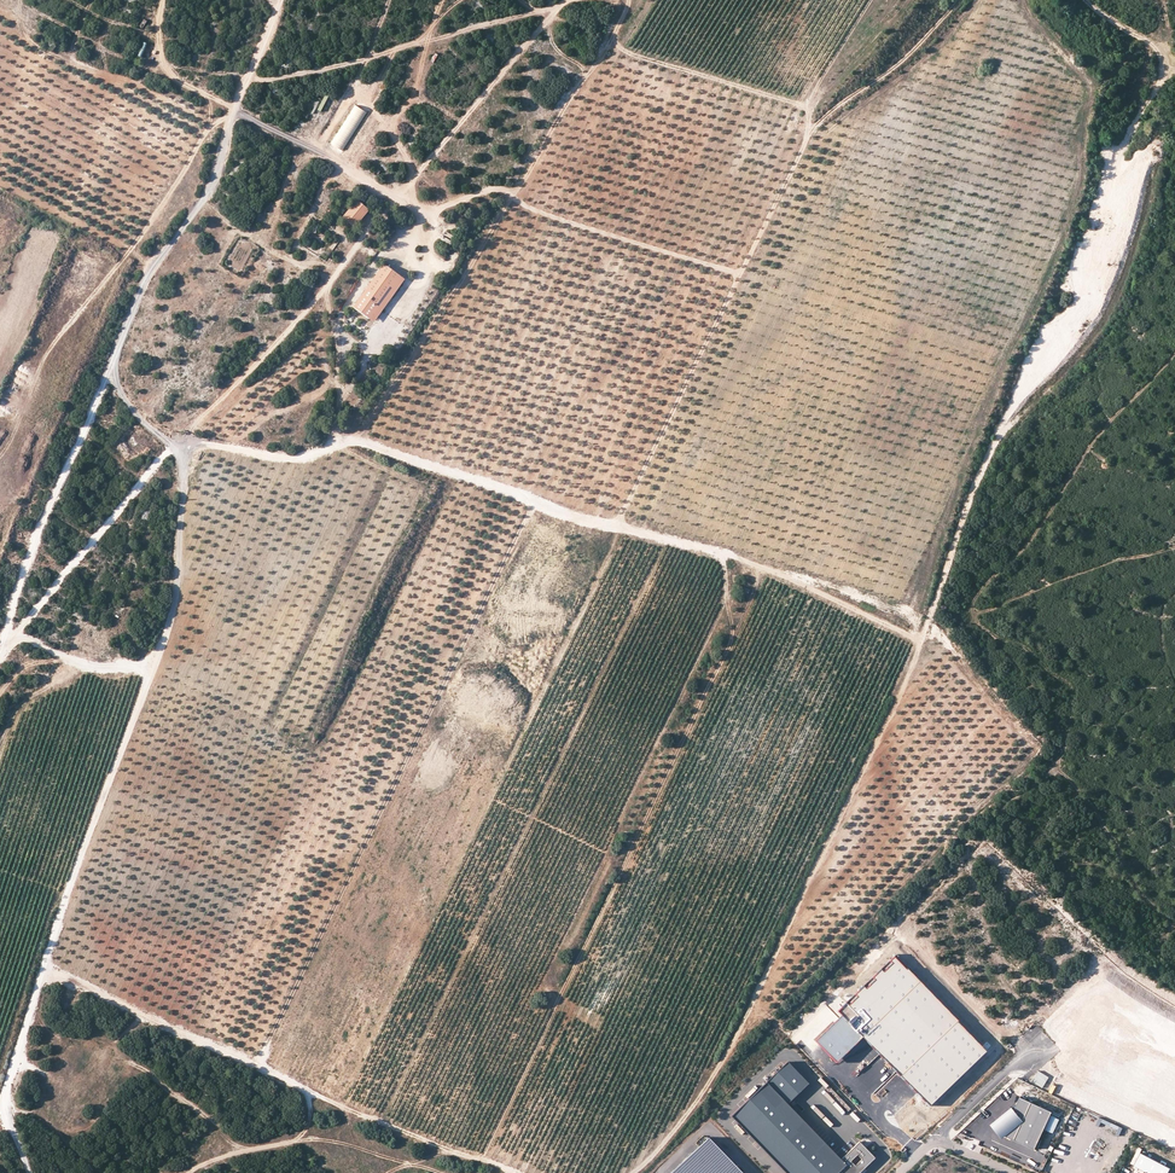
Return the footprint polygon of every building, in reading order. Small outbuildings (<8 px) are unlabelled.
[(322,113),(329,96),(325,95),(318,111),(322,113)] [(342,218),(354,228),(369,210),(357,200),(342,218)] [(442,237),(440,241),(451,246),(452,242),(442,237)] [(384,265),(353,308),(369,320),(400,276),(384,265)] [(405,280),(400,276),(369,320),(373,323),(405,280)] [(929,1106),(986,1051),(895,956),(837,1011),(841,1015),(815,1040),(837,1062),(863,1037),(929,1106)] [(732,1116),(786,1172),(837,1172),(840,1171),(842,1172),(859,1172),(875,1158),(860,1142),(841,1160),(787,1104),(808,1083),(788,1062),(732,1116)] [(1014,1140),(1035,1149),(1052,1112),(1031,1102),(1020,1097),(1012,1109),(1010,1107),(992,1123),(1003,1137),(1005,1135),(1014,1140)] [(1051,1116),(1045,1129),(1053,1133),(1059,1119),(1051,1116)] [(892,1123),(888,1126),(896,1134),(899,1131),(892,1123)] [(881,1127),(878,1130),(888,1140),(890,1137),(881,1127)] [(671,1172),(742,1172),(708,1138),(671,1172)] [(1134,1165),(1146,1171),(1145,1172),(1168,1172),(1170,1168),(1141,1153),(1134,1165)] [(1110,1167),(1114,1158),(1110,1156),(1106,1165),(1110,1167)]
